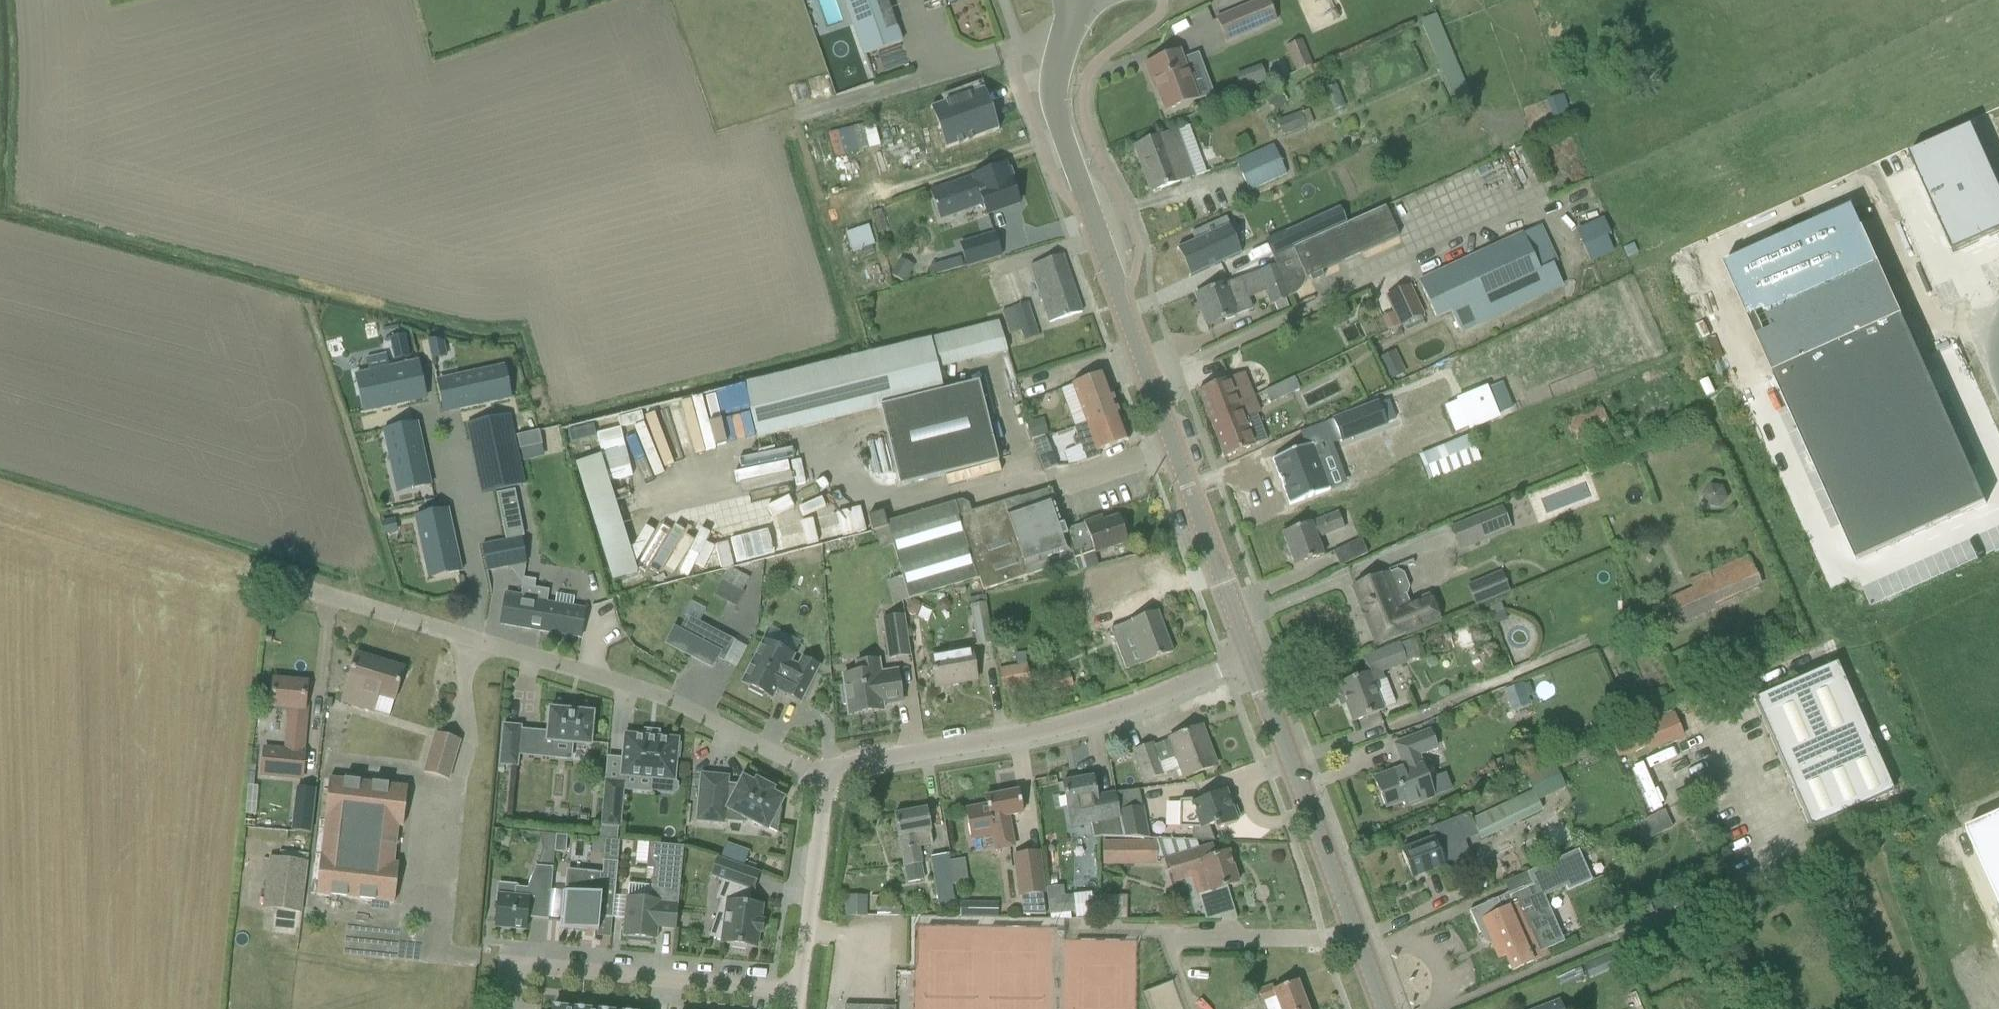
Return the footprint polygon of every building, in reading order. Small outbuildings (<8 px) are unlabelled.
[(887,0),(845,0),(864,56),(902,43),(887,0)] [(1226,42),(1276,21),(1267,0),(1263,0),(1216,20),(1226,42)] [(1421,22),(1457,106),(1472,99),(1436,16),(1421,22)] [(1282,55),(1291,75),(1313,66),(1302,40),(1286,47),(1288,53),(1282,55)] [(1179,52),(1144,65),(1151,83),(1155,92),(1157,91),(1165,112),(1212,95),(1202,68),(1187,74),(1179,52)] [(1241,89),(1266,81),(1261,67),(1236,76),(1241,89)] [(984,89),(931,108),(931,110),(933,109),(940,128),(938,129),(938,130),(941,129),(947,148),(945,149),(945,150),(999,131),(998,129),(996,130),(990,112),(992,111),(991,110),(989,111),(982,91),(984,91),(984,89)] [(1282,93),(1271,104),(1279,111),(1289,101),(1282,93)] [(1301,113),(1277,122),(1283,137),(1307,128),(1307,126),(1314,124),(1309,111),(1302,114),(1301,113)] [(877,124),(829,131),(832,155),(880,148),(877,124)] [(1953,254),(1998,234),(1998,185),(1973,126),(1909,155),(1953,254)] [(1136,147),(1152,193),(1207,173),(1190,127),(1136,147)] [(1237,162),(1249,190),(1286,174),(1274,146),(1237,162)] [(931,192),(939,217),(982,202),(987,215),(1014,206),(1019,204),(1017,199),(1011,181),(1014,177),(1011,169),(1006,168),(1005,166),(931,192)] [(1855,206),(1725,264),(1858,562),(1989,504),(1855,206)] [(1226,284),(1197,295),(1200,304),(1203,312),(1208,326),(1225,319),(1227,320),(1234,318),(1235,316),(1238,315),(1232,298),(1247,293),(1266,286),(1273,303),(1288,297),(1293,295),(1298,293),(1301,289),(1303,285),(1304,282),(1305,279),(1309,277),(1312,283),(1324,278),(1321,271),(1398,237),(1385,208),(1379,211),(1352,223),(1273,258),(1277,266),(1240,279),(1226,284)] [(1340,208),(1285,233),(1292,247),(1346,223),(1340,208)] [(882,210),(871,214),(877,234),(888,231),(882,210)] [(1195,241),(1177,250),(1177,251),(1180,250),(1192,275),(1189,277),(1190,278),(1241,255),(1240,253),(1239,254),(1237,250),(1240,249),(1226,218),(1191,234),(1195,241)] [(851,251),(875,244),(869,223),(845,231),(851,251)] [(1451,311),(1462,334),(1563,286),(1552,264),(1538,270),(1521,233),(1418,281),(1436,319),(1451,311)] [(995,235),(960,245),(966,266),(1001,256),(995,235)] [(1584,246),(1591,261),(1613,251),(1607,236),(1584,246)] [(1030,267),(1049,324),(1082,313),(1062,256),(1030,267)] [(900,258),(890,275),(904,284),(914,267),(900,258)] [(961,258),(933,266),(936,275),(963,267),(961,258)] [(1387,316),(1393,329),(1399,326),(1399,327),(1403,326),(1422,317),(1425,316),(1411,285),(1385,296),(1393,313),(1387,316)] [(1002,312),(1009,335),(1021,331),(1024,341),(1039,336),(1027,304),(1002,312)] [(862,356),(744,385),(756,433),(758,441),(881,411),(900,487),(999,463),(979,383),(944,392),(938,370),(1007,354),(999,323),(872,353),(862,356)] [(405,334),(389,338),(395,361),(410,358),(405,334)] [(444,345),(428,341),(432,361),(447,358),(444,345)] [(1379,359),(1390,383),(1406,375),(1395,351),(1379,359)] [(444,403),(460,399),(462,410),(513,399),(506,366),(465,375),(466,379),(440,385),(444,403)] [(369,398),(361,400),(365,417),(406,408),(404,402),(421,398),(416,377),(409,379),(406,368),(384,373),(384,376),(365,380),(369,398)] [(1086,424),(1088,429),(1120,417),(1104,373),(1072,385),(1087,424),(1086,424)] [(1198,391),(1210,421),(1239,409),(1237,404),(1254,397),(1245,374),(1228,380),(1198,391)] [(1292,379),(1267,390),(1273,402),(1297,390),(1292,379)] [(1456,401),(1445,406),(1455,433),(1467,428),(1468,431),(1500,418),(1487,387),(1456,399),(1456,401)] [(1210,421),(1224,458),(1255,446),(1244,418),(1259,412),(1254,397),(1237,404),(1239,409),(1210,421)] [(1377,402),(1332,419),(1341,442),(1386,425),(1377,402)] [(1565,421),(1574,443),(1612,428),(1602,406),(1565,421)] [(470,425),(486,494),(529,484),(514,415),(470,425)] [(626,417),(577,423),(580,447),(628,441),(626,417)] [(1081,445),(1087,462),(1099,457),(1097,452),(1129,441),(1120,417),(1088,429),(1086,424),(1075,428),(1078,437),(1073,439),(1076,447),(1081,445)] [(1029,423),(1033,440),(1048,436),(1044,419),(1029,423)] [(411,429),(377,437),(385,470),(389,470),(392,486),(406,483),(409,496),(426,493),(411,429)] [(709,444),(712,454),(755,441),(752,431),(709,444)] [(1470,435),(1419,456),(1429,482),(1480,461),(1470,435)] [(1033,443),(1044,472),(1058,467),(1047,438),(1033,443)] [(1325,440),(1273,460),(1290,505),(1330,490),(1319,462),(1332,457),(1325,440)] [(600,454),(574,462),(612,581),(638,573),(600,454)] [(1711,485),(1703,495),(1709,508),(1721,509),(1729,499),(1724,487),(1711,485)] [(506,541),(481,546),(486,573),(527,565),(522,538),(525,538),(515,490),(497,494),(506,541)] [(884,512),(868,517),(878,550),(893,545),(909,601),(979,580),(983,593),(1028,577),(1030,583),(1039,581),(1037,574),(1076,561),(1065,530),(1051,490),(960,521),(955,505),(887,524),(884,512)] [(1450,527),(1459,551),(1512,530),(1503,506),(1450,527)] [(450,539),(448,539),(441,508),(410,515),(413,529),(416,528),(423,560),(439,557),(443,571),(457,568),(450,539)] [(1282,534),(1294,567),(1323,556),(1316,538),(1344,527),(1339,513),(1282,534)] [(1128,543),(1119,517),(1103,523),(1101,518),(1065,530),(1076,561),(1128,543)] [(395,520),(382,523),(382,524),(384,535),(385,534),(398,532),(395,520)] [(670,551),(673,553),(682,538),(665,527),(638,571),(652,580),(670,551)] [(1332,552),(1339,566),(1367,554),(1360,539),(1332,552)] [(1670,598),(1681,625),(1716,610),(1715,608),(1763,586),(1747,555),(1690,580),(1693,588),(1670,598)] [(1353,588),(1376,643),(1410,629),(1411,632),(1437,621),(1429,601),(1411,609),(1405,595),(1407,594),(1409,588),(1403,573),(1397,571),(1388,574),(1388,573),(1353,588)] [(1469,587),(1475,603),(1508,591),(1501,575),(1469,587)] [(500,625),(581,638),(586,609),(573,607),(574,597),(556,594),(555,604),(547,602),(549,589),(523,585),(522,595),(506,593),(500,625)] [(727,601),(737,606),(744,593),(734,588),(727,601)] [(972,606),(978,646),(991,644),(985,604),(972,606)] [(1110,629),(1126,671),(1172,653),(1157,612),(1110,629)] [(882,619),(888,660),(910,657),(904,615),(882,619)] [(680,631),(674,628),(666,643),(711,668),(719,654),(725,657),(732,643),(686,619),(680,631)] [(1795,630),(1788,633),(1790,639),(1797,636),(1795,630)] [(1338,684),(1352,723),(1384,711),(1383,709),(1394,704),(1382,673),(1408,663),(1407,661),(1423,655),(1416,638),(1362,659),(1368,673),(1338,684)] [(765,642),(744,682),(750,686),(748,690),(763,698),(765,694),(771,697),(776,687),(800,701),(817,668),(802,660),(802,659),(800,658),(797,665),(792,662),(795,656),(792,656),(792,657),(765,642)] [(930,658),(935,688),(976,680),(970,651),(930,658)] [(343,701),(373,709),(377,694),(395,699),(398,689),(404,669),(356,655),(350,675),(343,701)] [(847,706),(849,715),(881,710),(881,704),(902,701),(898,671),(879,674),(877,661),(858,664),(859,675),(843,677),(845,688),(839,688),(842,707),(847,706)] [(998,670),(1002,691),(1030,686),(1026,665),(998,670)] [(1754,701),(1810,829),(1892,793),(1836,665),(1754,701)] [(1051,679),(1054,690),(1072,685),(1069,674),(1051,679)] [(272,700),(271,707),(291,709),(288,738),(294,738),(293,750),(303,751),(306,710),(305,710),(305,704),(307,683),(273,681),(272,700)] [(1511,713),(1531,706),(1523,684),(1504,691),(1511,713)] [(535,748),(552,749),(553,743),(590,747),(593,714),(578,713),(578,712),(565,711),(565,712),(549,710),(547,734),(536,733),(535,748)] [(1648,747),(1650,752),(1684,738),(1674,713),(1609,739),(1617,759),(1648,747)] [(499,766),(517,767),(521,727),(503,726),(499,766)] [(1134,753),(1145,782),(1180,768),(1184,779),(1215,767),(1200,728),(1134,753)] [(1374,780),(1385,810),(1404,803),(1406,808),(1424,801),(1434,798),(1417,755),(1436,748),(1429,731),(1413,738),(1395,745),(1403,769),(1374,780)] [(424,773),(449,780),(460,742),(435,734),(424,773)] [(658,793),(672,795),(677,791),(677,785),(674,781),(675,759),(679,760),(681,745),(677,744),(677,741),(625,736),(622,776),(656,779),(655,789),(658,793)] [(262,748),(260,774),(303,777),(305,752),(303,751),(293,750),(262,748)] [(777,834),(778,835),(782,809),(781,808),(781,810),(778,808),(782,801),(770,794),(772,791),(756,782),(754,786),(743,780),(739,787),(727,786),(728,778),(701,776),(697,821),(723,824),(723,820),(745,823),(747,820),(766,830),(767,828),(777,833),(777,834)] [(1090,824),(1093,839),(1102,838),(1124,838),(1116,794),(1096,798),(1092,778),(1063,783),(1067,808),(1068,808),(1072,828),(1090,824)] [(316,896),(394,905),(398,865),(394,864),(398,828),(403,828),(407,788),(406,788),(329,779),(316,896)] [(600,839),(617,841),(622,785),(605,783),(600,839)] [(310,833),(315,790),(297,788),(292,831),(310,833)] [(1124,838),(1149,839),(1139,790),(1116,794),(1124,838)] [(1472,819),(1471,820),(1478,835),(1480,840),(1542,811),(1533,791),(1472,819)] [(992,837),(995,851),(1015,847),(1009,817),(1022,814),(1018,792),(985,798),(987,806),(966,810),(972,841),(992,837)] [(1179,802),(1178,830),(1191,830),(1191,841),(1197,841),(1213,842),(1208,828),(1214,826),(1217,831),(1236,824),(1235,821),(1239,818),(1235,809),(1230,809),(1224,792),(1191,805),(1190,801),(1179,802)] [(906,867),(909,883),(925,880),(919,848),(933,845),(931,831),(927,809),(894,815),(903,867),(906,867)] [(1664,812),(1646,820),(1655,838),(1673,829),(1664,812)] [(1966,830),(1998,903),(1998,815),(1966,830)] [(1421,845),(1401,852),(1411,878),(1430,871),(1444,866),(1438,850),(1455,843),(1465,840),(1457,818),(1447,822),(1429,829),(1433,840),(1421,845)] [(568,836),(556,835),(554,853),(566,854),(568,836)] [(1204,873),(1210,892),(1238,884),(1228,852),(1215,856),(1212,845),(1199,849),(1197,841),(1191,841),(1163,840),(1158,840),(1158,858),(1169,859),(1166,860),(1174,883),(1204,873)] [(1103,843),(1103,865),(1157,864),(1156,842),(1103,843)] [(626,898),(622,938),(629,938),(628,942),(644,943),(644,940),(656,941),(657,929),(675,931),(677,911),(684,847),(647,843),(645,867),(653,868),(650,900),(626,898)] [(498,897),(495,928),(526,931),(527,918),(529,918),(529,919),(548,921),(553,869),(554,853),(555,851),(542,850),(536,867),(527,889),(519,888),(519,886),(499,885),(498,897)] [(1550,863),(1528,872),(1534,884),(1538,882),(1544,897),(1568,887),(1570,891),(1594,880),(1581,850),(1562,858),(1550,863)] [(1023,914),(1045,915),(1043,894),(1045,894),(1040,852),(1013,855),(1018,897),(1021,897),(1023,914)] [(931,858),(940,913),(957,910),(950,872),(952,871),(949,855),(931,858)] [(272,934),(299,937),(308,862),(269,857),(263,908),(275,910),(272,934)] [(731,949),(746,951),(746,947),(756,949),(762,907),(749,905),(751,892),(752,892),(759,873),(718,859),(711,878),(722,882),(716,900),(721,901),(715,920),(724,923),(721,944),(732,945),(731,949)] [(570,933),(572,933),(572,931),(590,933),(591,917),(612,919),(617,863),(603,862),(601,875),(597,875),(597,874),(586,873),(586,879),(568,877),(567,893),(566,892),(566,894),(568,894),(567,906),(561,905),(559,930),(570,931),(570,933)] [(1499,899),(1470,912),(1479,934),(1480,933),(1482,932),(1484,936),(1484,938),(1488,939),(1488,944),(1492,944),(1498,959),(1505,956),(1512,971),(1543,958),(1548,956),(1548,954),(1546,950),(1564,942),(1544,897),(1538,882),(1534,884),(1525,888),(1509,894),(1503,897),(1499,899)] [(1047,888),(1050,915),(1075,913),(1074,896),(1065,897),(1064,886),(1047,888)] [(846,896),(845,916),(867,917),(868,897),(846,896)] [(998,917),(998,902),(960,901),(960,916),(998,917)] [(1173,981),(1144,991),(1151,1008),(1183,1008),(1173,981)] [(1264,1008),(1307,1008),(1297,981),(1274,990),(1272,986),(1258,992),(1264,1008)]
